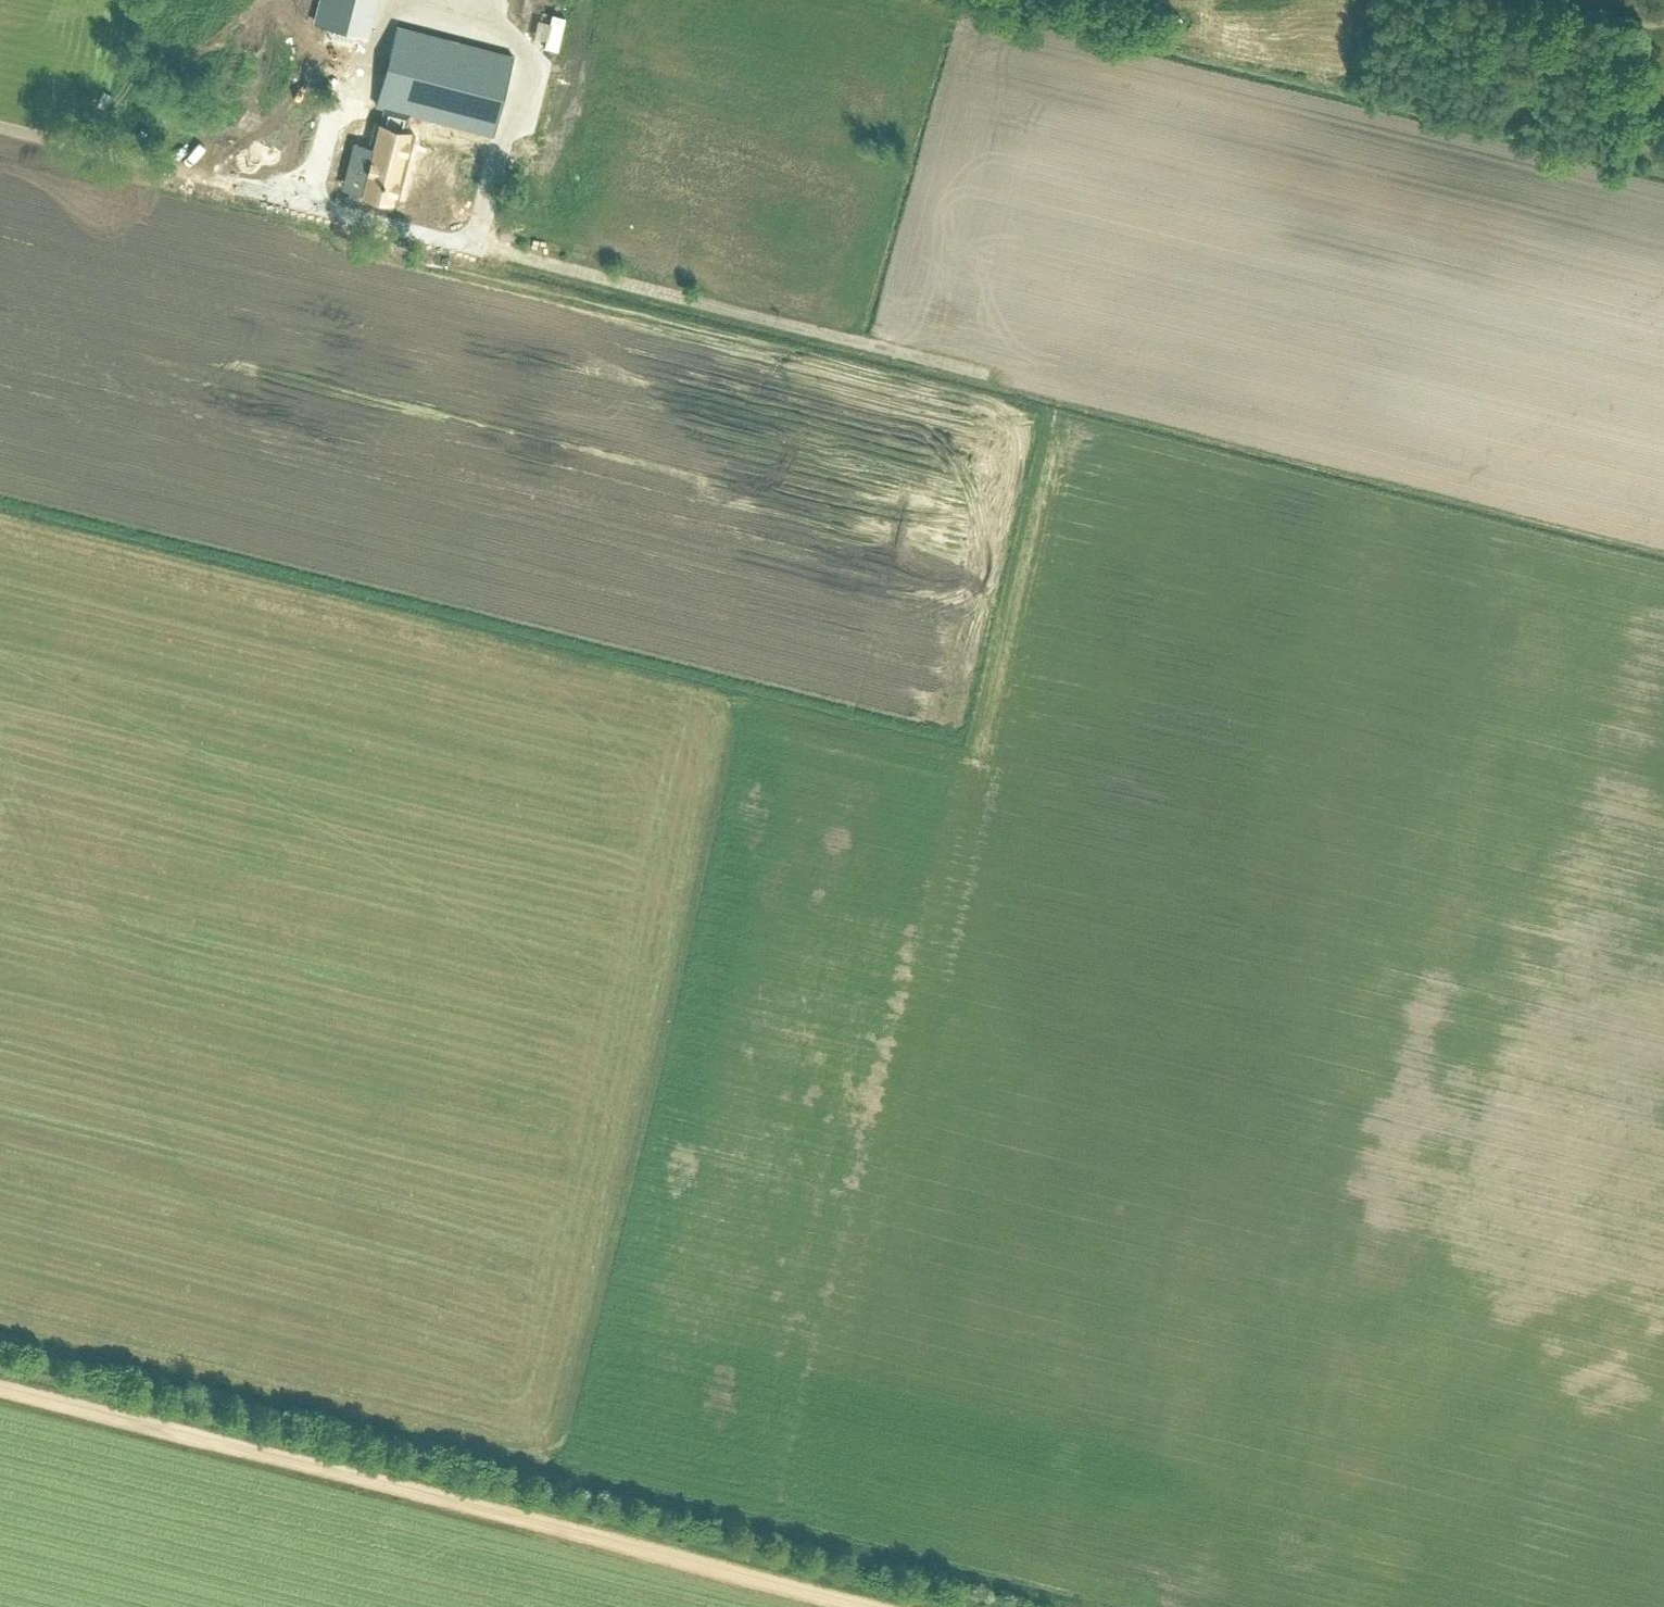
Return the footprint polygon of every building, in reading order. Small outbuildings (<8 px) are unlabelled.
[(368,34),(376,0),(320,0),(315,19),(368,34)] [(520,14),(538,15),(539,0),(521,0),(520,14)] [(397,24),(377,105),(492,134),(513,54),(397,24)] [(376,121),(358,191),(396,201),(414,130),(376,121)]
